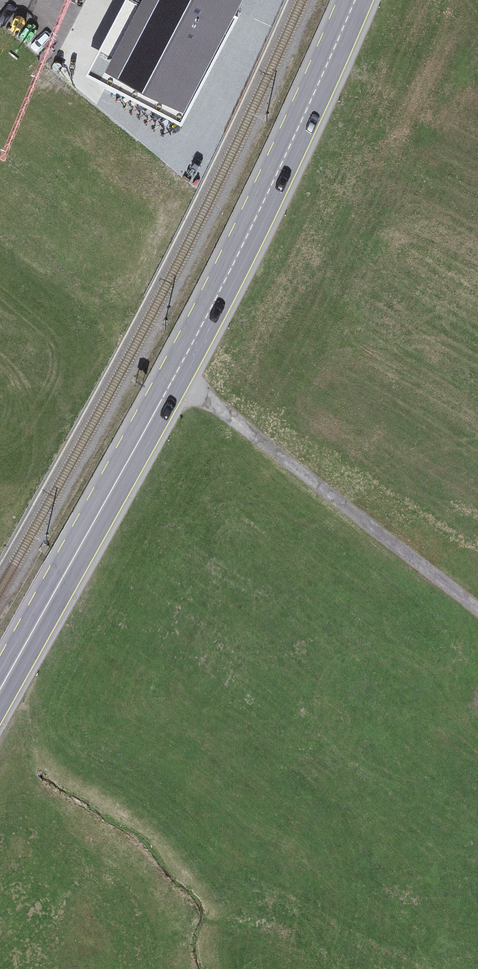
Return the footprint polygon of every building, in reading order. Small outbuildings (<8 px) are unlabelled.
[(236,0),(127,0),(93,75),(181,121),(236,0)]
